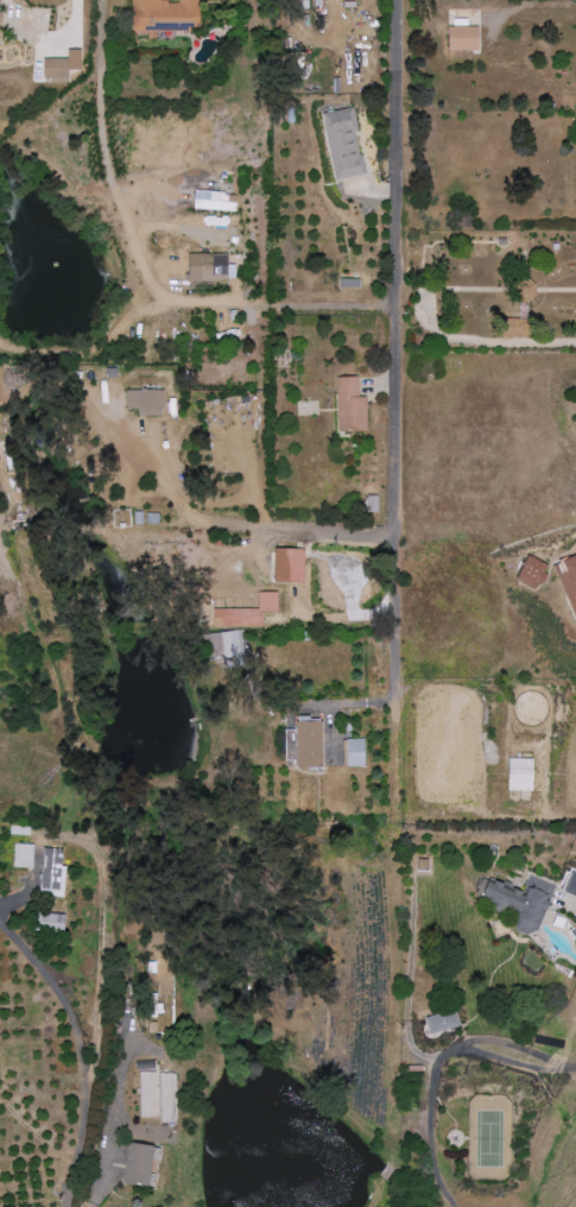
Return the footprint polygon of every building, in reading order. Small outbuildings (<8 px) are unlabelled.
[(178,2),(160,2),(160,0),(132,0),(133,32),(201,30),(200,0),(178,0),(178,2)] [(479,27),(449,27),(448,51),(479,52),(479,27)] [(82,70),(81,50),(68,51),(68,59),(43,60),(43,78),(68,78),(68,71),(82,70)] [(322,114),(335,180),(365,175),(353,108),(322,114)] [(228,277),(229,255),(189,254),(188,281),(212,282),(212,276),(228,277)] [(367,397),(359,397),(359,377),(337,378),(339,433),(368,432),(367,397)] [(163,391),(127,391),(128,411),(138,411),(138,416),(164,416),(163,391)] [(366,496),(366,515),(377,515),(377,497),(366,496)] [(275,584),(303,584),(304,550),(276,550),(275,584)] [(516,580),(537,591),(550,567),(528,556),(516,580)] [(575,619),(575,556),(555,565),(575,619)] [(277,612),(277,593),(258,593),(258,612),(277,612)] [(244,654),(238,629),(200,637),(206,662),(244,654)] [(226,668),(244,666),(243,657),(225,659),(226,668)] [(323,766),(322,720),(310,720),(310,716),(295,717),(297,767),(323,766)] [(347,767),(364,766),(363,739),(346,739),(347,767)] [(533,758),(509,758),(508,790),(533,791),(533,758)] [(33,869),(33,844),(13,844),(12,868),(33,869)] [(41,896),(64,897),(65,865),(62,865),(62,849),(42,848),(41,896)] [(575,897),(575,873),(573,871),(564,892),(575,897)] [(65,914),(37,914),(37,932),(64,932),(65,914)] [(429,1033),(459,1028),(456,1010),(426,1015),(429,1033)] [(139,1072),(138,1117),(155,1118),(156,1072),(139,1072)] [(168,1106),(168,1114),(159,1114),(159,1124),(176,1123),(175,1073),(159,1074),(160,1106),(168,1106)] [(124,1182),(155,1186),(157,1174),(151,1174),(153,1160),(159,1161),(161,1147),(129,1143),(124,1182)]
